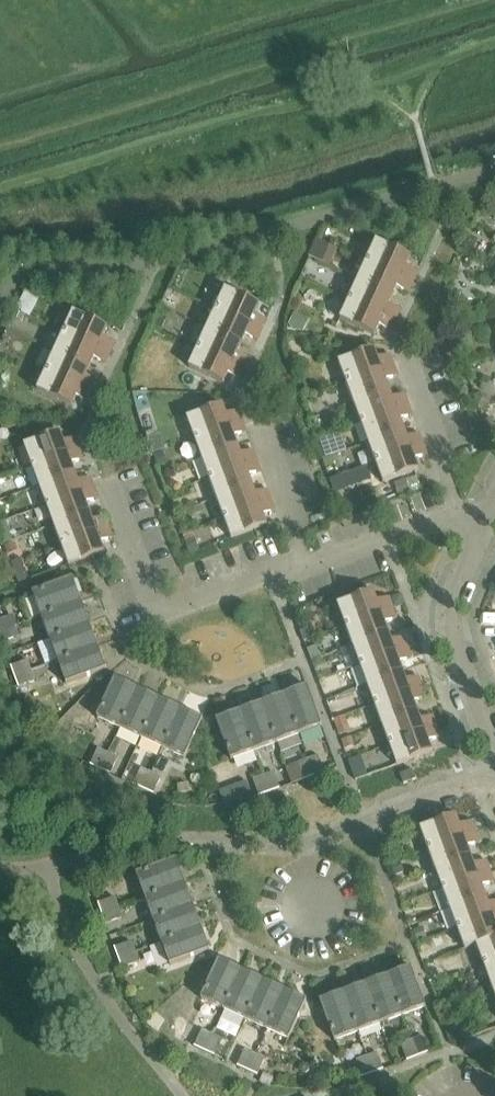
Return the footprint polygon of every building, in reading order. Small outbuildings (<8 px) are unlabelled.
[(317,240),(313,257),(335,263),(339,245),(317,240)] [(376,243),(367,262),(414,283),(419,273),(407,267),(411,258),(376,243)] [(367,262),(359,281),(393,297),(397,288),(409,294),(414,283),(367,262)] [(359,281),(350,300),(396,322),(401,311),(389,305),(393,297),(359,281)] [(226,290),(217,310),(263,331),(268,320),(256,314),(260,306),(226,290)] [(396,322),(350,300),(341,321),(375,336),(379,326),(392,332),(396,322)] [(217,310),(208,329),(242,345),(247,335),(258,340),(263,331),(217,310)] [(73,313),(64,332),(111,353),(116,343),(103,337),(107,328),(73,313)] [(208,329),(199,347),(245,369),(250,358),(239,352),(242,345),(208,329)] [(106,364),(111,353),(64,332),(56,351),(90,367),(94,358),(106,364)] [(240,379),(245,369),(199,347),(190,367),(224,383),(228,373),(240,379)] [(339,363),(347,384),(395,367),(391,356),(379,360),(375,350),(339,363)] [(90,367),(56,351),(47,371),(94,392),(98,381),(86,376),(90,367)] [(347,384),(354,404),(390,390),(386,382),(399,377),(395,367),(347,384)] [(89,402),(94,392),(47,371),(38,392),(72,407),(77,397),(89,402)] [(354,404),(361,424),(409,406),(405,395),(393,400),(390,390),(354,404)] [(409,406),(361,424),(368,443),(404,430),(401,421),(413,417),(409,406)] [(243,423),(239,412),(227,417),(223,407),(188,420),(195,441),(243,423)] [(195,441),(203,461),(238,447),(235,438),(247,433),(243,423),(195,441)] [(368,443),(376,463),(423,445),(419,434),(408,439),(404,430),(368,443)] [(25,446),(33,468),(80,450),(76,439),(64,443),(60,433),(25,446)] [(427,456),(423,445),(376,463),(383,484),(419,471),(415,460),(427,456)] [(203,461),(210,480),(258,463),(254,452),(242,456),(238,447),(203,461)] [(84,460),(80,450),(33,468),(40,487),(75,474),(72,465),(84,460)] [(210,480),(217,500),(253,487),(249,478),(262,473),(258,463),(210,480)] [(75,474),(40,487),(47,506),(95,489),(91,478),(79,483),(75,474)] [(217,500),(225,520),(273,502),(269,491),(256,496),(253,487),(217,500)] [(99,500),(95,489),(47,506),(54,527),(90,514),(87,504),(99,500)] [(276,512),(273,502),(225,520),(232,540),(268,527),(264,517),(276,512)] [(93,522),(90,514),(54,527),(62,546),(109,529),(105,518),(93,522)] [(62,546),(69,566),(105,553),(101,543),(113,539),(109,529),(62,546)] [(73,580),(33,594),(42,616),(82,602),(73,580)] [(338,606),(346,627),(394,610),(389,598),(377,603),(373,593),(338,606)] [(50,639),(90,625),(82,602),(42,616),(50,639)] [(397,620),(394,610),(346,627),(353,647),(388,633),(385,624),(397,620)] [(0,621),(0,633),(15,627),(12,616),(0,621)] [(58,661),(98,646),(90,625),(50,639),(58,661)] [(0,633),(0,638),(2,644),(19,637),(15,627),(0,633)] [(353,647),(360,667),(408,649),(404,638),(392,642),(388,633),(353,647)] [(98,646),(58,661),(67,685),(107,670),(98,646)] [(368,686),(403,673),(400,664),(412,660),(408,649),(360,667),(368,686)] [(28,661),(11,667),(15,678),(32,671),(28,661)] [(32,671),(15,678),(19,688),(36,682),(32,671)] [(368,686),(375,706),(422,688),(418,677),(406,682),(403,673),(368,686)] [(120,728),(138,690),(115,680),(98,718),(120,728)] [(308,688),(285,696),(300,736),(323,728),(308,688)] [(422,688),(375,706),(382,726),(418,713),(414,703),(426,699),(422,688)] [(138,690),(120,728),(142,738),(160,700),(138,690)] [(263,705),(278,745),(300,736),(285,696),(263,705)] [(160,700),(142,738),(163,748),(181,710),(160,700)] [(241,713),(255,753),(278,745),(263,705),(241,713)] [(181,710),(163,748),(186,759),(204,720),(181,710)] [(255,753),(241,713),(216,722),(231,762),(255,753)] [(382,726),(389,745),(437,728),(433,717),(421,722),(418,713),(382,726)] [(441,738),(437,728),(389,745),(397,766),(432,753),(429,743),(441,738)] [(98,749),(90,766),(100,770),(108,754),(98,749)] [(108,754),(100,770),(110,775),(118,758),(108,754)] [(318,757),(308,761),(314,778),(324,774),(318,757)] [(308,761),(298,765),(304,781),(314,778),(308,761)] [(141,769),(133,785),(143,790),(151,774),(141,769)] [(404,785),(414,781),(416,780),(413,771),(400,775),(404,785)] [(274,773),(264,777),(270,794),(281,790),(274,773)] [(151,774),(143,790),(153,795),(161,778),(151,774)] [(264,777),(253,781),(260,798),(270,794),(264,777)] [(223,787),(226,803),(255,796),(251,781),(223,787)] [(421,830),(428,851),(475,834),(471,823),(459,827),(455,817),(421,830)] [(436,870),(470,858),(467,849),(479,844),(475,834),(428,851),(436,870)] [(443,890),(489,873),(485,863),(473,867),(470,858),(436,870),(443,890)] [(145,898),(185,883),(177,860),(136,875),(145,898)] [(450,910),(485,897),(481,888),(493,884),(489,873),(443,890),(450,910)] [(153,920),(194,906),(185,883),(145,898),(153,920)] [(116,897),(99,904),(103,914),(120,908),(116,897)] [(494,916),(494,904),(488,906),(485,897),(450,910),(458,930),(494,916)] [(161,943),(202,928),(194,906),(153,920),(161,943)] [(120,908),(103,914),(106,925),(124,918),(120,908)] [(458,930),(466,951),(477,946),(494,939),(494,916),(458,930)] [(202,928),(161,943),(170,966),(210,951),(202,928)] [(477,946),(484,965),(494,961),(494,939),(477,946)] [(132,942),(115,948),(119,958),(136,952),(132,942)] [(136,952),(119,958),(123,969),(140,963),(136,952)] [(224,1009),(242,971),(220,961),(202,999),(224,1009)] [(484,965),(492,985),(494,984),(494,961),(484,965)] [(412,969),(389,977),(403,1017),(426,1008),(412,969)] [(242,971),(224,1009),(246,1019),(264,981),(242,971)] [(366,985),(381,1025),(403,1017),(389,977),(366,985)] [(264,981),(246,1019),(267,1029),(285,991),(264,981)] [(344,994),(358,1033),(381,1025),(366,985),(344,994)] [(285,991),(267,1029),(290,1040),(308,1002),(285,991)] [(358,1033),(344,994),(320,1002),(335,1042),(358,1033)] [(203,1031),(196,1047),(206,1052),(214,1036),(203,1031)] [(214,1036),(206,1052),(216,1057),(224,1040),(214,1036)] [(422,1038),(411,1042),(418,1058),(428,1055),(422,1038)] [(411,1042),(401,1045),(407,1062),(418,1058),(411,1042)] [(246,1051),(239,1067),(249,1072),(256,1055),(246,1051)] [(378,1054),(368,1057),(374,1074),(384,1071),(378,1054)] [(256,1055),(249,1072),(259,1076),(266,1060),(256,1055)] [(368,1057),(358,1061),(364,1078),(374,1074),(368,1057)]
